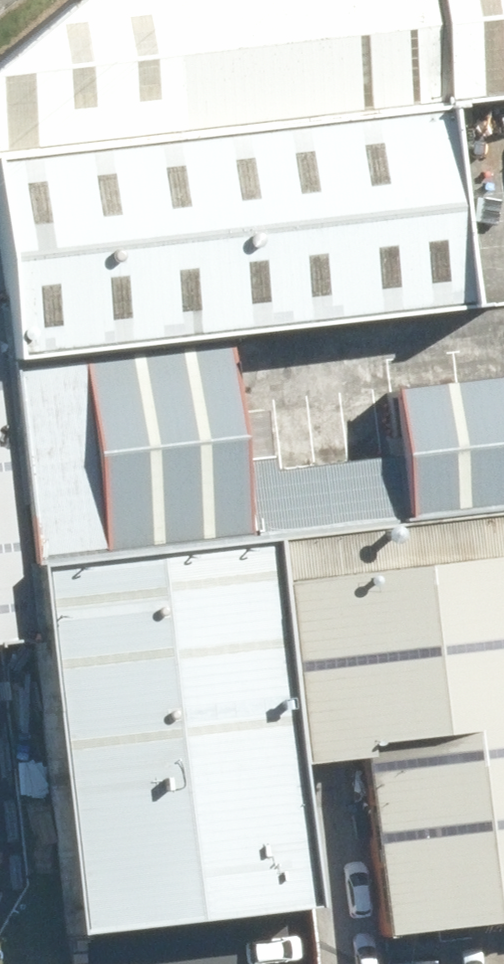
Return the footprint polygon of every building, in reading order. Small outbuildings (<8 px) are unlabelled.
[(447,101),(435,0),(59,0),(0,47),(0,150),(447,101)] [(447,101),(503,95),(503,0),(435,0),(447,101)] [(470,300),(447,101),(0,150),(0,326),(3,353),(221,329),(470,300)] [(37,634),(28,561),(3,353),(0,326),(0,639),(37,634)] [(28,561),(244,535),(221,329),(3,353),(28,561)] [(385,385),(400,516),(503,504),(503,372),(385,385)] [(380,932),(503,917),(503,504),(400,516),(264,533),(291,761),(358,753),(380,932)] [(37,634),(73,930),(308,902),(291,761),(264,533),(244,535),(28,561),(37,634)]
